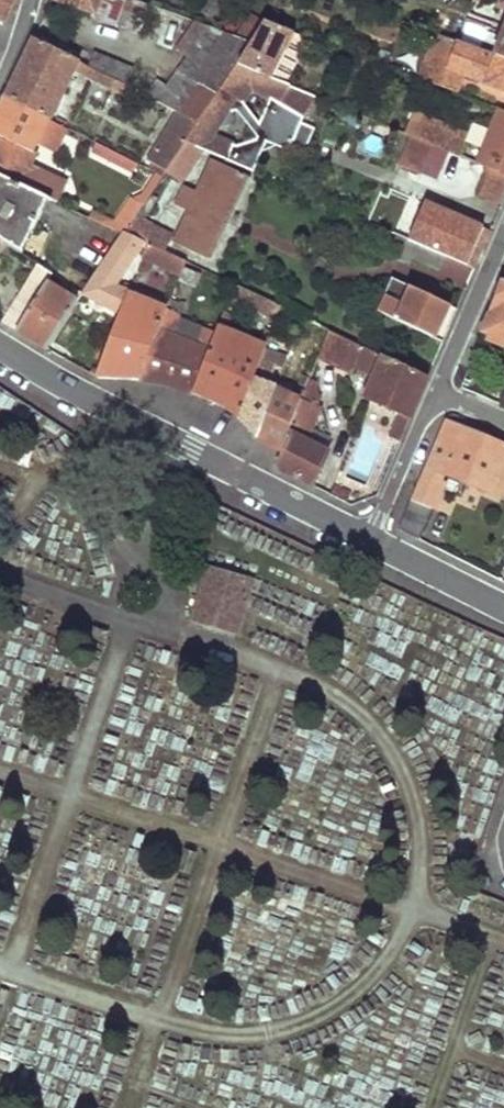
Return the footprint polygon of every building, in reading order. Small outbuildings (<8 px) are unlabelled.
[(14,0),(0,0),(0,20),(3,23),(14,0)] [(96,12),(100,0),(60,0),(96,12)] [(96,12),(92,20),(115,28),(126,0),(100,0),(96,12)] [(252,42),(194,22),(175,48),(186,57),(157,99),(179,110),(185,113),(205,82),(220,91),(237,66),(252,42)] [(237,66),(271,80),(292,36),(264,25),(252,42),(237,66)] [(458,43),(437,35),(432,49),(453,57),(458,43)] [(271,80),(284,86),(306,41),(292,36),(271,80)] [(44,117),(50,121),(79,62),(33,39),(5,98),(44,117)] [(458,43),(453,57),(432,49),(419,83),(434,88),(454,95),(456,96),(463,77),(503,91),(503,60),(498,57),(458,43)] [(135,69),(94,52),(88,66),(127,85),(135,69)] [(200,120),(186,142),(203,150),(249,171),(257,154),(214,134),(221,125),(227,125),(230,124),(232,119),(232,116),(231,115),(229,111),(235,101),(241,105),(248,95),(255,94),(277,107),(289,87),(284,86),(271,80),(237,66),(220,91),(200,120)] [(200,120),(220,91),(205,82),(185,113),(200,120)] [(321,101),(289,87),(277,107),(301,120),(311,104),(316,107),(321,101)] [(329,104),(336,107),(341,98),(333,95),(329,104)] [(0,109),(0,126),(34,142),(44,117),(5,98),(0,109)] [(185,113),(179,110),(151,159),(169,167),(186,142),(200,120),(185,113)] [(497,111),(492,125),(503,129),(503,114),(497,111)] [(492,125),(488,133),(473,127),(469,137),(412,113),(404,135),(410,138),(431,147),(457,158),(464,139),(483,146),(475,165),(493,172),(503,177),(503,129),(492,125)] [(36,194),(41,186),(21,176),(26,168),(30,171),(37,154),(2,138),(0,143),(0,178),(36,194)] [(419,175),(431,147),(410,138),(398,166),(419,175)] [(169,167),(167,170),(183,180),(203,150),(186,142),(169,167)] [(92,143),(86,156),(130,176),(135,163),(92,143)] [(185,224),(222,241),(252,178),(213,161),(199,194),(190,213),(185,224)] [(503,203),(503,177),(493,172),(482,197),(503,206),(503,203)] [(163,176),(158,173),(144,194),(148,198),(163,176)] [(0,178),(0,193),(43,215),(47,200),(36,194),(0,178)] [(183,186),(174,206),(190,213),(199,194),(183,186)] [(24,254),(43,215),(0,193),(0,240),(1,241),(24,254)] [(143,206),(130,200),(110,230),(123,236),(125,233),(135,218),(143,206)] [(125,233),(146,243),(151,245),(164,252),(173,234),(135,218),(125,233)] [(222,241),(185,224),(175,243),(213,261),(222,241)] [(425,228),(415,245),(444,258),(463,266),(470,251),(425,228)] [(131,295),(132,293),(121,287),(146,243),(125,233),(123,236),(87,290),(85,293),(123,316),(131,295)] [(444,258),(415,245),(398,237),(390,254),(411,264),(413,260),(438,272),(444,258)] [(151,245),(145,258),(183,277),(189,264),(164,252),(151,245)] [(55,272),(47,267),(39,283),(45,288),(55,272)] [(85,293),(87,290),(76,284),(66,300),(59,294),(68,279),(55,272),(45,288),(35,303),(18,331),(48,348),(85,293)] [(451,326),(458,309),(393,282),(378,313),(444,343),(451,326)] [(483,335),(503,345),(503,284),(483,335)] [(237,286),(232,298),(276,320),(280,308),(237,286)] [(18,331),(35,303),(22,294),(5,322),(18,331)] [(169,308),(171,304),(156,297),(153,304),(131,295),(123,316),(98,378),(137,380),(169,308)] [(193,395),(218,334),(206,329),(198,347),(173,336),(183,319),(184,316),(169,308),(137,380),(151,382),(159,384),(166,385),(174,388),(184,391),(193,395)] [(261,359),(266,346),(229,331),(235,317),(226,314),(218,334),(193,395),(203,398),(211,402),(219,406),(226,410),(238,418),(261,359)] [(206,329),(183,319),(173,336),(198,347),(206,329)] [(412,417),(429,379),(328,330),(319,356),(373,382),(367,397),(400,412),(412,417)] [(273,395),(276,389),(269,384),(276,365),(261,359),(238,418),(246,425),(251,430),(257,437),(273,395)] [(299,408),(283,454),(278,465),(285,473),(314,488),(330,451),(307,443),(323,398),(320,396),(319,383),(310,380),(299,408)] [(257,437),(257,441),(283,454),(299,408),(273,395),(257,437)] [(401,443),(412,417),(400,412),(389,438),(401,443)] [(417,540),(430,511),(421,507),(433,480),(445,477),(490,496),(492,491),(503,462),(503,450),(445,424),(400,531),(417,540)] [(492,491),(503,496),(503,462),(492,491)] [(138,496),(151,499),(158,477),(150,475),(148,485),(142,483),(138,496)] [(445,477),(433,480),(421,507),(430,511),(445,477)] [(204,594),(210,596),(217,573),(211,570),(204,594)] [(195,620),(237,634),(252,584),(217,573),(210,596),(204,594),(195,620)]
